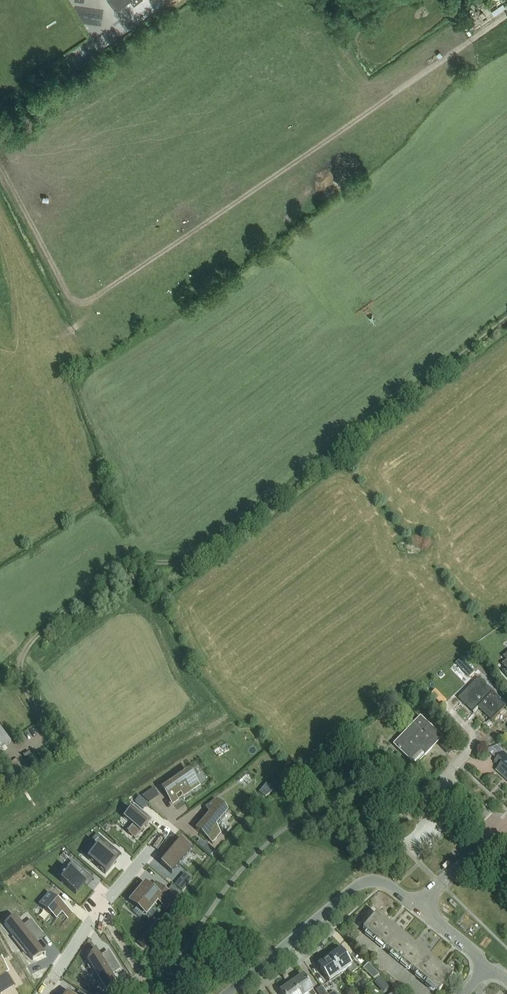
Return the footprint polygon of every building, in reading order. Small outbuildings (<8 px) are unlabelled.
[(116,11),(130,0),(134,5),(141,0),(108,0),(116,11)] [(479,677),(459,698),(474,713),(479,708),(492,720),(506,705),(493,692),(491,694),(483,686),(485,684),(479,678),(479,677)] [(420,717),(393,744),(410,760),(419,750),(424,755),(441,737),(420,717)] [(11,743),(0,728),(0,751),(11,743)] [(495,761),(500,767),(497,770),(506,780),(506,755),(504,752),(495,761)] [(15,762),(4,769),(16,787),(17,786),(29,778),(17,760),(15,762)] [(170,801),(188,788),(190,792),(199,786),(189,772),(163,790),(170,801)] [(154,789),(142,797),(149,802),(149,803),(159,796),(154,789)] [(211,812),(196,830),(213,845),(221,835),(215,829),(228,813),(218,804),(219,803),(216,800),(206,808),(211,812)] [(135,805),(124,818),(133,826),(128,831),(127,833),(135,839),(144,829),(142,828),(144,826),(146,827),(152,820),(135,805)] [(87,859),(105,875),(117,861),(108,854),(113,848),(104,840),(87,859)] [(184,842),(163,866),(174,876),(180,870),(195,851),(184,842)] [(208,845),(204,849),(211,856),(215,851),(208,845)] [(67,851),(62,857),(68,861),(72,856),(67,851)] [(68,874),(61,882),(76,895),(86,884),(81,879),(78,877),(83,872),(72,862),(65,871),(68,874)] [(185,874),(175,885),(182,891),(191,880),(185,874)] [(146,886),(131,903),(146,915),(157,901),(165,907),(172,899),(161,889),(156,895),(146,886)] [(49,894),(39,906),(57,920),(62,914),(68,919),(73,914),(49,894)] [(363,930),(379,943),(390,952),(404,936),(377,914),(363,930)] [(5,924),(5,925),(33,961),(34,960),(33,959),(44,953),(45,955),(45,954),(33,939),(41,933),(31,920),(23,926),(15,916),(15,917),(18,922),(9,929),(5,924)] [(144,949),(152,939),(146,934),(138,944),(144,949)] [(390,952),(415,973),(429,957),(404,936),(390,952)] [(1,993),(3,993),(14,987),(8,977),(11,976),(4,964),(10,960),(0,944),(0,992),(1,993)] [(111,956),(103,961),(96,949),(87,962),(106,992),(116,982),(112,975),(120,970),(111,956)] [(341,950),(329,958),(340,974),(347,970),(350,974),(358,969),(350,959),(348,960),(341,950)] [(452,976),(429,957),(415,973),(438,993),(452,976)] [(329,982),(340,974),(329,958),(318,965),(329,982)] [(380,977),(369,965),(365,969),(376,981),(380,977)] [(292,984),(299,993),(308,993),(314,993),(312,991),(313,990),(303,976),(292,984)] [(282,993),(299,993),(292,984),(280,992),(282,993)]
